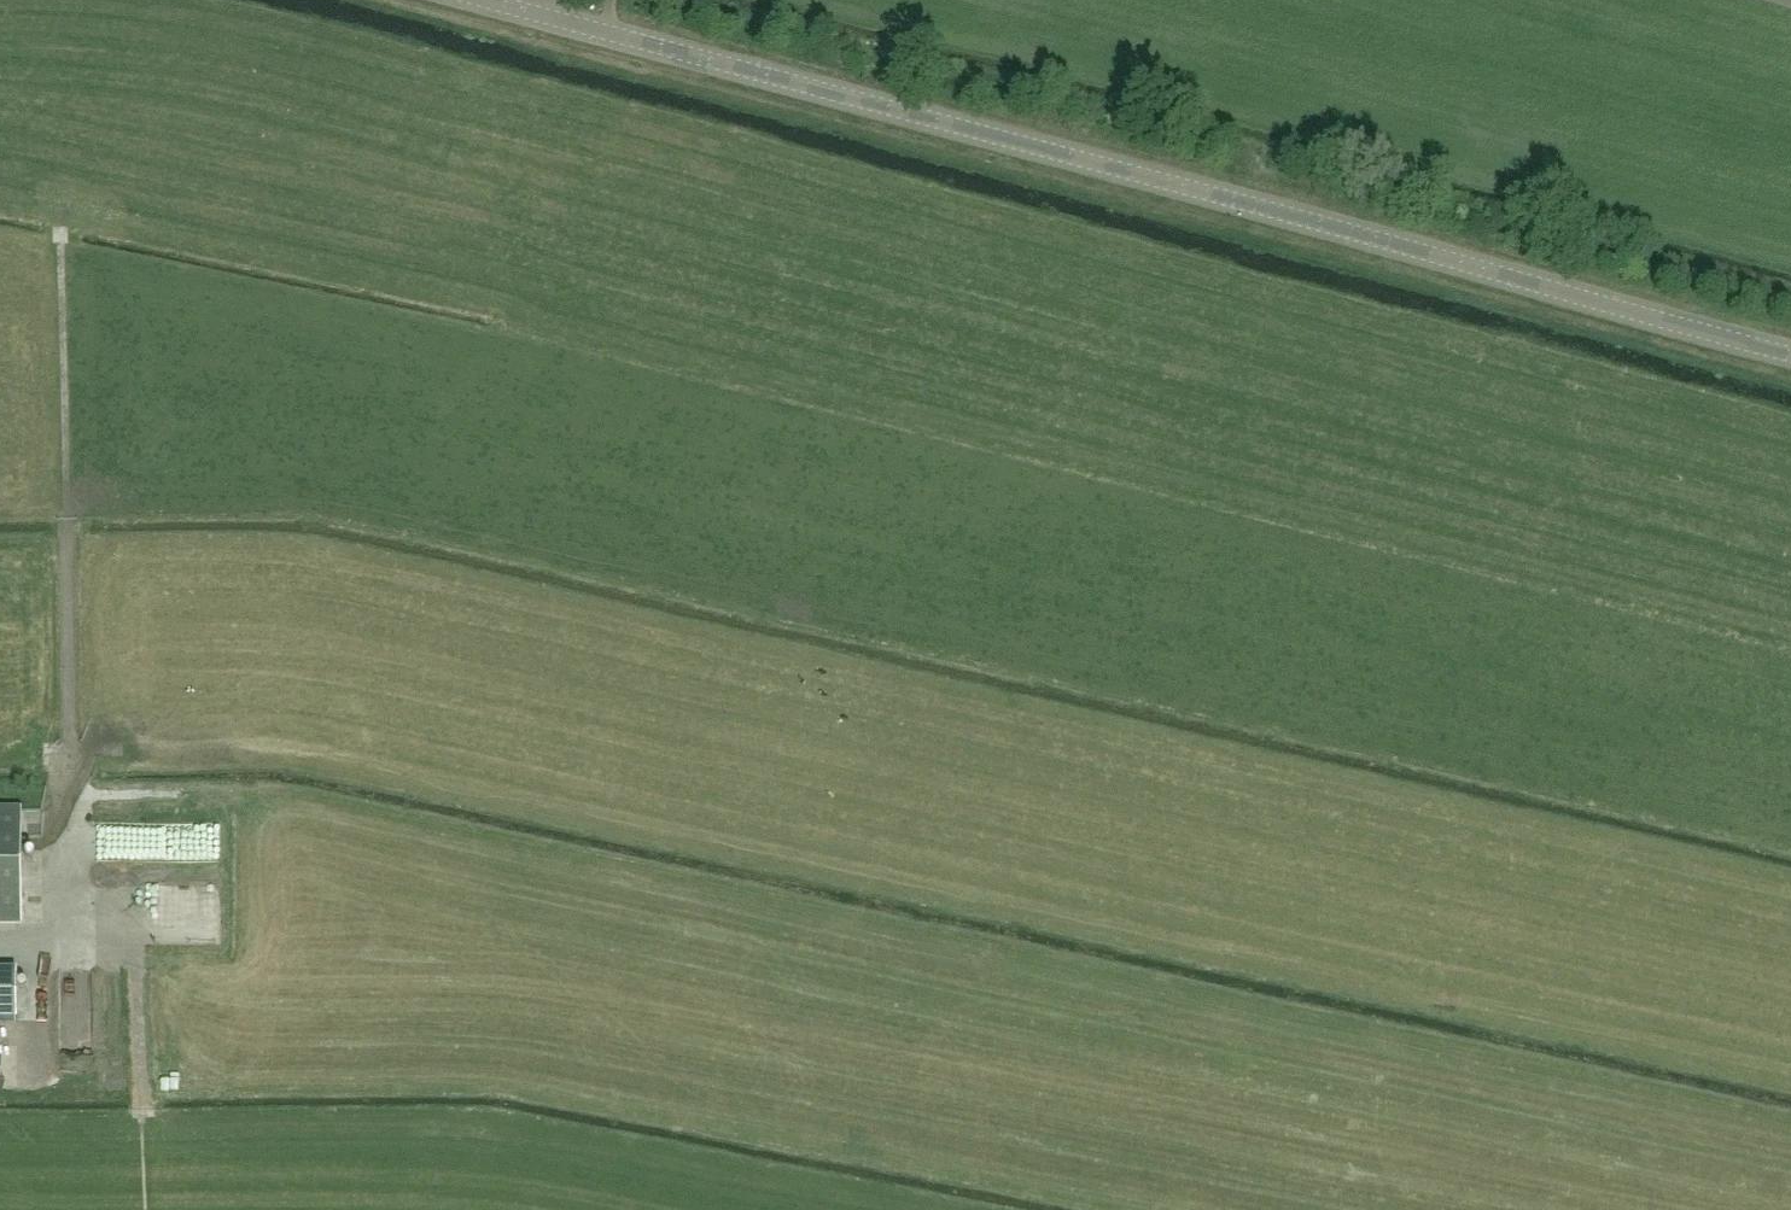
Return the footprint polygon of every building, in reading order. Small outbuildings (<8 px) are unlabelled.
[(0,810),(0,923),(22,923),(22,810),(0,810)] [(99,863),(174,864),(174,840),(99,839),(99,863)] [(189,901),(187,928),(214,930),(217,904),(189,901)] [(18,1019),(18,970),(0,970),(0,1019),(18,1019)] [(60,1042),(61,1073),(92,1073),(91,1034),(80,1034),(80,1041),(60,1042)]
